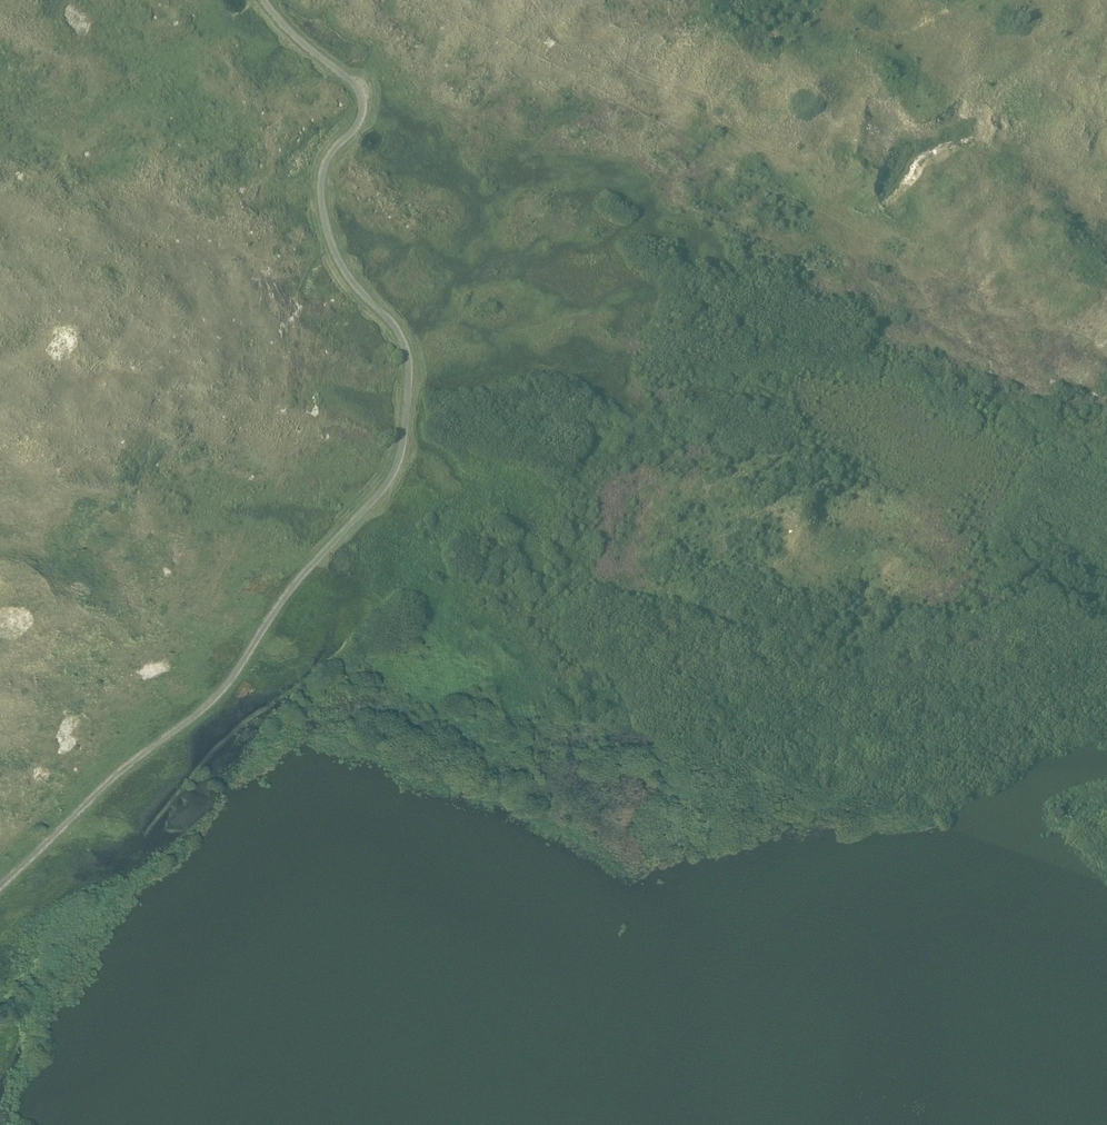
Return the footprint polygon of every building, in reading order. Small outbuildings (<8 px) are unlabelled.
[(1063,813),(1058,806),(1052,810),(1058,817),(1063,813)]
